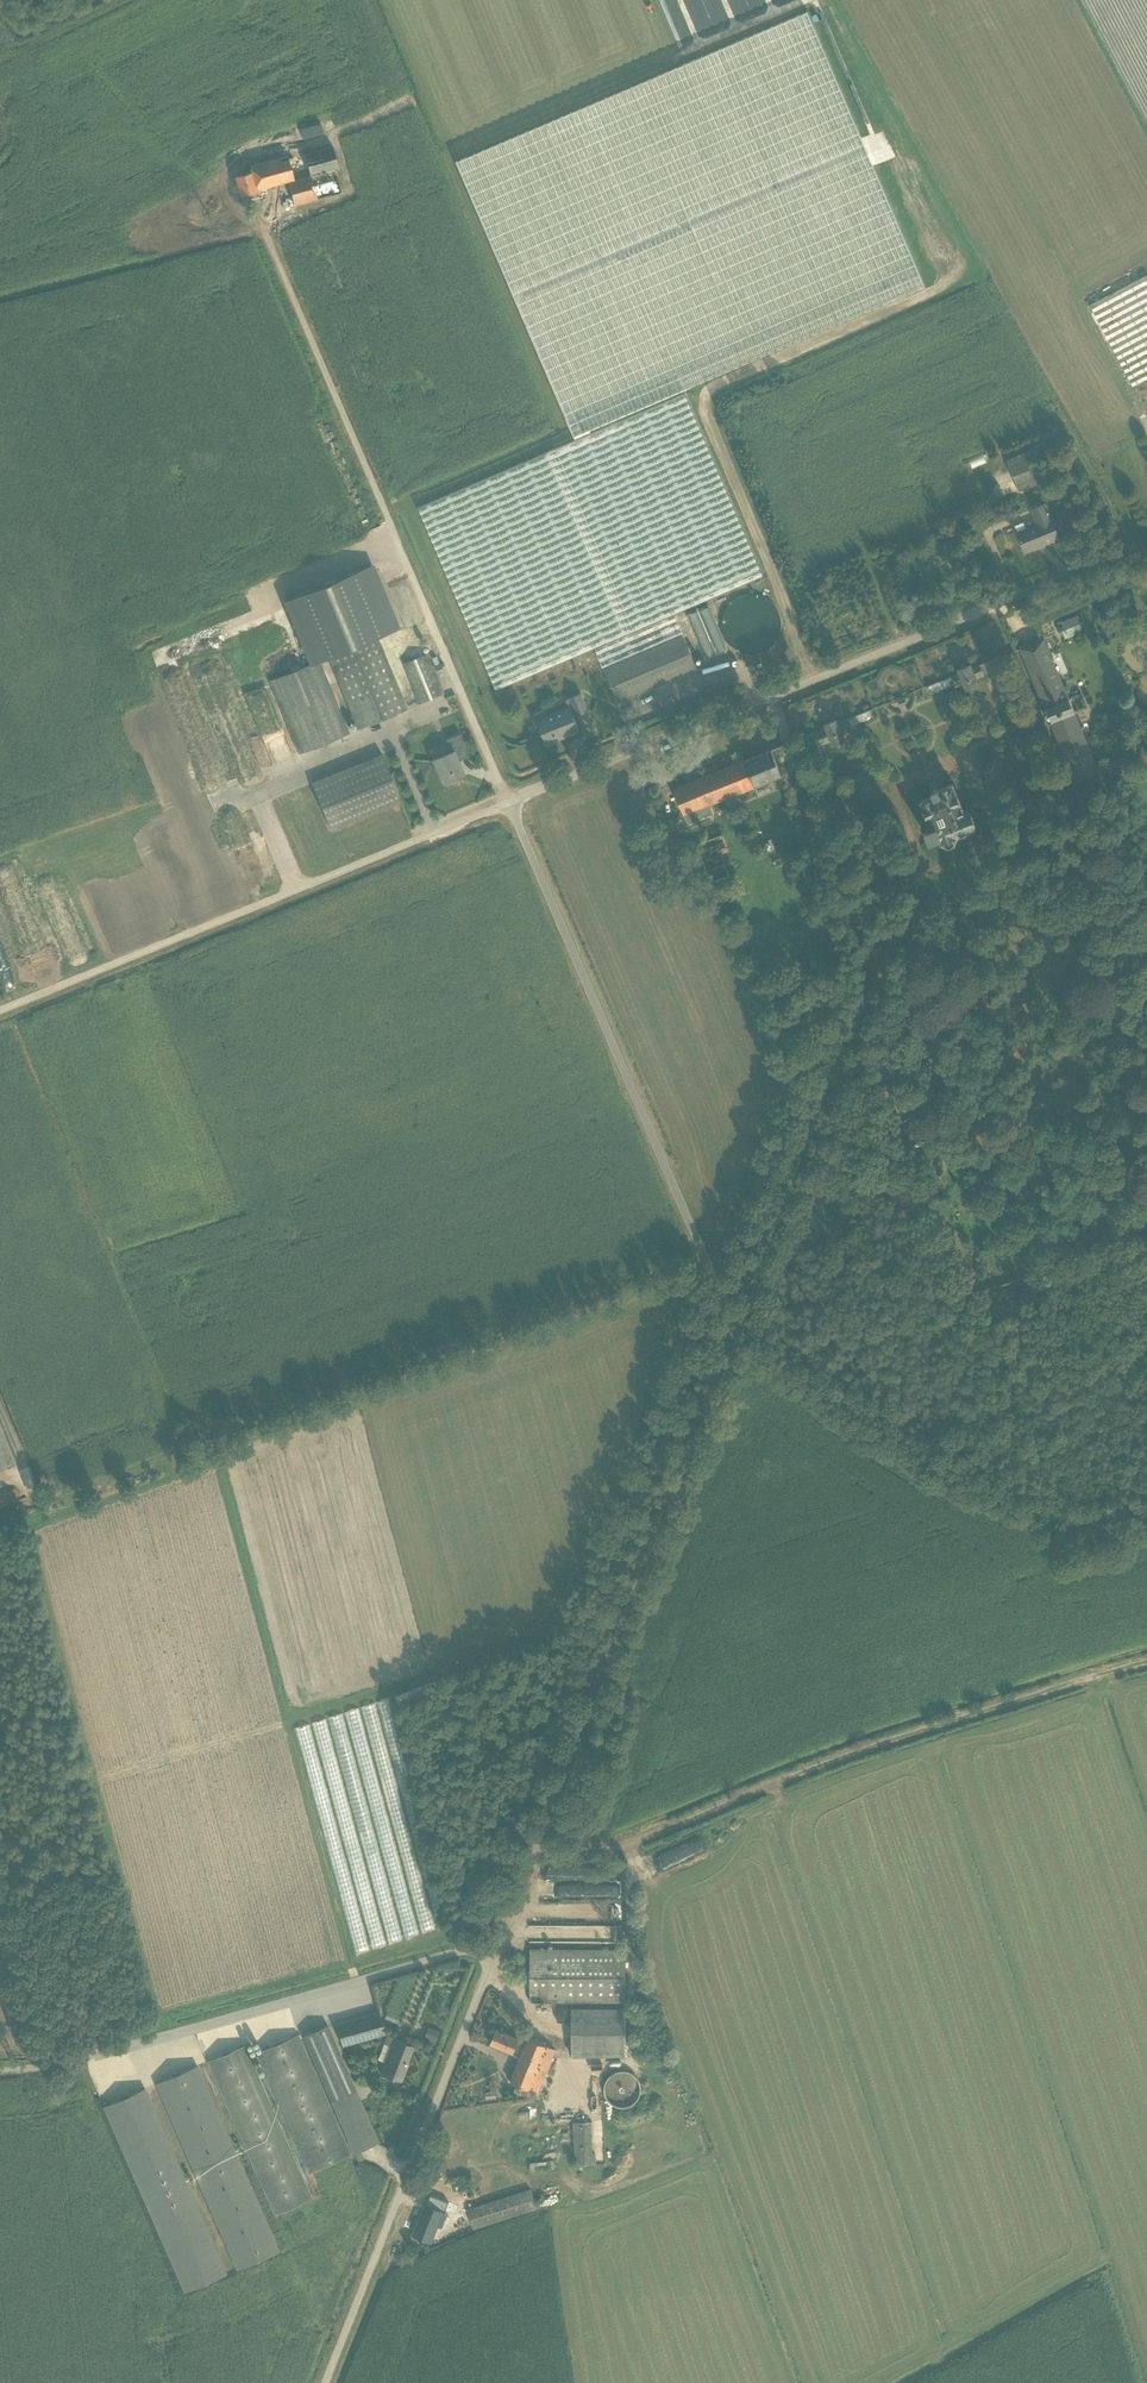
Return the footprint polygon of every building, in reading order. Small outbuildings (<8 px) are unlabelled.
[(1127,125),(1131,132),(1138,129),(1135,121),(1127,125)] [(329,143),(235,169),(244,196),(282,185),(294,206),(344,192),(329,143)] [(1075,153),(1077,160),(1089,156),(1087,149),(1075,153)] [(1095,304),(1136,382),(1146,377),(1146,276),(1095,304)] [(419,506),(496,688),(596,650),(607,670),(685,637),(678,616),(764,578),(684,393),(558,443),(419,506)] [(1037,451),(1011,460),(1022,491),(1048,482),(1037,451)] [(987,456),(972,464),(976,471),(991,464),(987,456)] [(1030,526),(1008,533),(1015,555),(1057,540),(1044,503),(1025,509),(1030,526)] [(755,651),(759,658),(766,653),(768,653),(782,645),(776,624),(780,630),(777,618),(782,615),(779,603),(768,605),(763,596),(754,602),(752,595),(742,598),(727,607),(730,617),(732,620),(735,633),(725,639),(737,636),(740,641),(736,644),(742,654),(757,650),(755,651)] [(1084,624),(1064,631),(1067,641),(1088,635),(1084,624)] [(1040,635),(1012,648),(1069,770),(1097,757),(1040,635)] [(376,637),(325,658),(356,728),(407,708),(376,637)] [(685,637),(607,670),(619,708),(702,671),(685,637)] [(429,656),(402,666),(419,704),(447,695),(429,656)] [(1005,657),(986,664),(989,673),(999,669),(1013,706),(1017,705),(1009,682),(1014,680),(1005,657)] [(968,662),(943,671),(953,697),(978,688),(968,662)] [(316,663),(266,682),(297,756),(348,736),(316,663)] [(585,693),(530,715),(545,752),(600,730),(585,693)] [(857,727),(877,718),(874,710),(853,719),(857,727)] [(843,737),(836,721),(809,732),(815,748),(843,737)] [(451,753),(433,761),(445,787),(473,774),(463,752),(468,750),(461,733),(445,740),(451,753)] [(782,774),(768,745),(670,786),(686,823),(710,813),(706,804),(782,774)] [(381,758),(309,785),(328,832),(399,804),(381,758)] [(925,767),(918,769),(924,792),(931,790),(925,767)] [(919,798),(928,822),(927,823),(928,827),(924,829),(929,841),(939,837),(941,841),(948,845),(955,842),(959,834),(974,828),(977,821),(976,820),(975,820),(972,813),(974,813),(974,812),(965,809),(954,780),(939,786),(939,785),(931,788),(933,793),(919,798)] [(723,832),(694,843),(709,882),(739,870),(723,832)] [(21,1463),(0,1415),(0,1472),(21,1463)] [(671,1851),(649,1860),(654,1873),(676,1864),(671,1851)] [(622,1879),(622,1867),(607,1866),(606,1879),(622,1879)] [(594,1897),(595,1887),(579,1886),(580,1873),(570,1873),(569,1895),(594,1897)] [(548,1928),(537,1927),(537,1939),(547,1940),(548,1928)] [(619,1945),(620,1931),(578,1930),(578,1944),(619,1945)] [(631,1950),(535,1950),(535,1997),(551,1997),(551,2004),(574,2004),(574,2007),(631,2007),(631,1950)] [(575,2024),(576,2008),(562,2008),(561,2023),(575,2024)] [(577,2009),(577,2057),(631,2057),(631,2009),(577,2009)] [(379,2010),(335,2022),(341,2045),(385,2033),(379,2010)] [(387,2010),(384,2017),(397,2022),(400,2016),(387,2010)] [(353,2153),(379,2142),(327,2024),(302,2035),(353,2153)] [(440,2043),(444,2031),(432,2027),(427,2039),(440,2043)] [(256,2051),(308,2171),(349,2153),(297,2034),(256,2051)] [(415,2045),(386,2034),(377,2059),(383,2061),(379,2073),(401,2081),(415,2045)] [(555,2048),(526,2037),(508,2082),(538,2093),(555,2048)] [(205,2061),(272,2216),(311,2199),(244,2044),(205,2061)] [(153,2083),(235,2271),(278,2252),(196,2065),(153,2083)] [(225,2275),(144,2088),(100,2107),(182,2293),(225,2275)] [(598,2088),(577,2089),(578,2165),(600,2165),(598,2088)] [(477,2230),(542,2212),(536,2191),(471,2210),(477,2230)] [(445,2216),(415,2208),(406,2241),(431,2251),(445,2216)] [(474,2225),(459,2232),(463,2241),(478,2235),(474,2225)]
